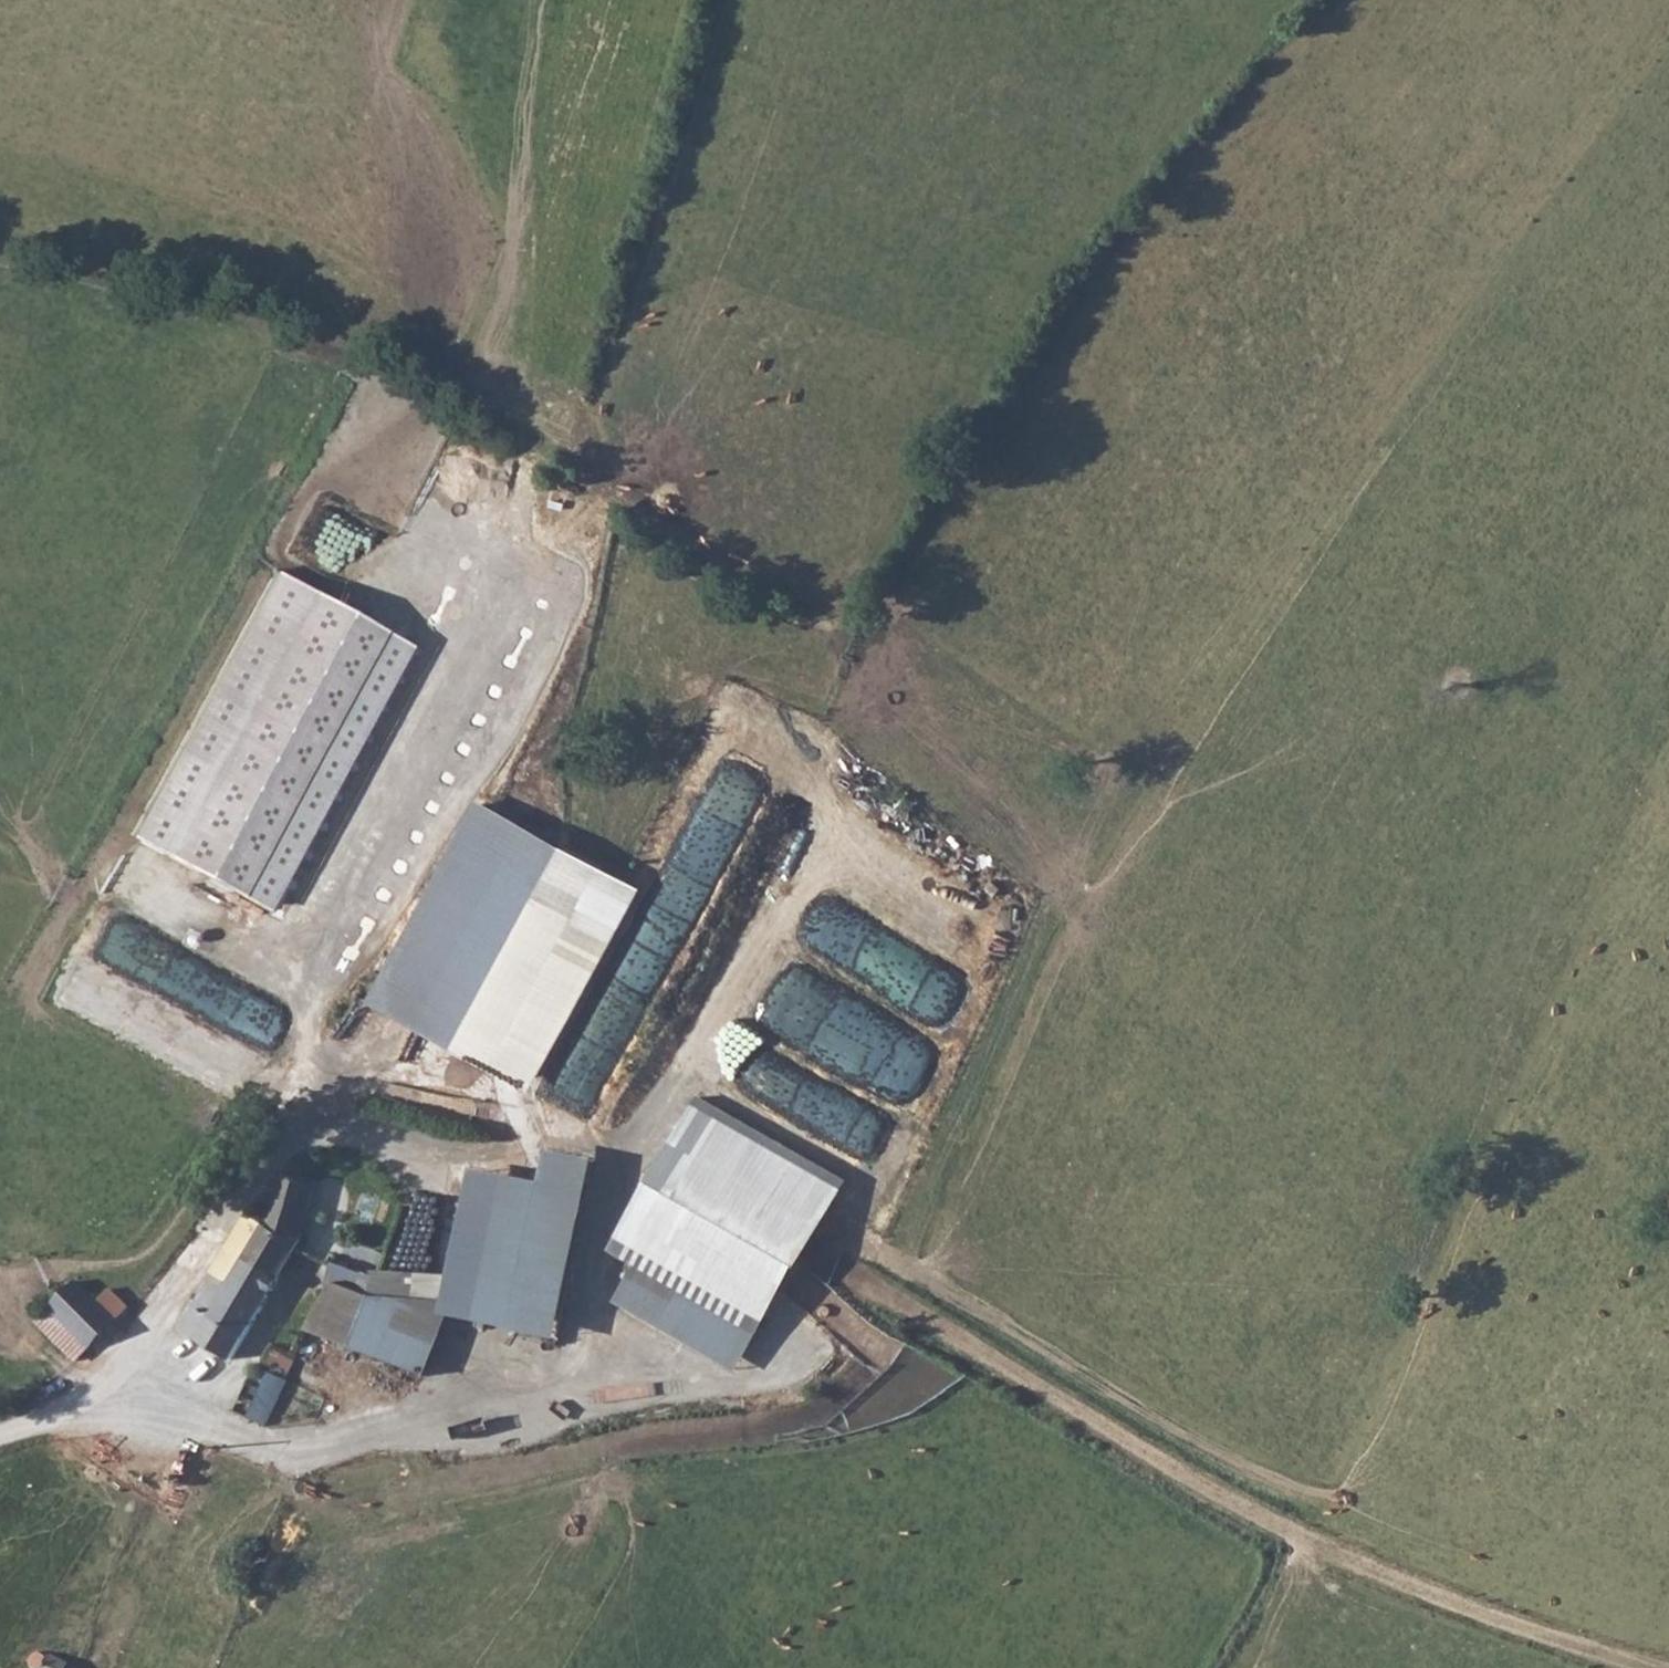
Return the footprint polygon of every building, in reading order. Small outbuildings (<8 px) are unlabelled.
[(406,645),(275,574),(131,841),(262,912),(406,645)] [(455,642),(418,742),(451,754),(488,654),(455,642)] [(643,885),(479,797),(369,999),(533,1088),(643,885)] [(843,1190),(699,1106),(613,1252),(637,1266),(616,1303),(735,1373),(757,1336),(843,1190)] [(559,1345),(593,1169),(548,1160),(543,1191),(473,1177),(445,1323),(515,1337),(559,1345)] [(179,1329),(231,1359),(274,1276),(280,1276),(314,1190),(283,1170),(268,1209),(261,1221),(231,1280),(213,1272),(179,1329)] [(377,1201),(359,1193),(331,1264),(340,1271),(335,1281),(328,1280),(325,1291),(340,1296),(316,1334),(426,1377),(447,1330),(372,1292),(372,1291),(379,1268),(396,1209),(377,1201)] [(45,1310),(93,1354),(124,1322),(96,1299),(75,1278),(45,1310)] [(274,1371),(250,1418),(267,1425),(290,1379),(288,1379),(276,1372),(274,1371)] [(31,1643),(28,1652),(33,1661),(45,1661),(41,1667),(62,1667),(69,1652),(52,1644),(51,1647),(42,1641),(31,1643)]
